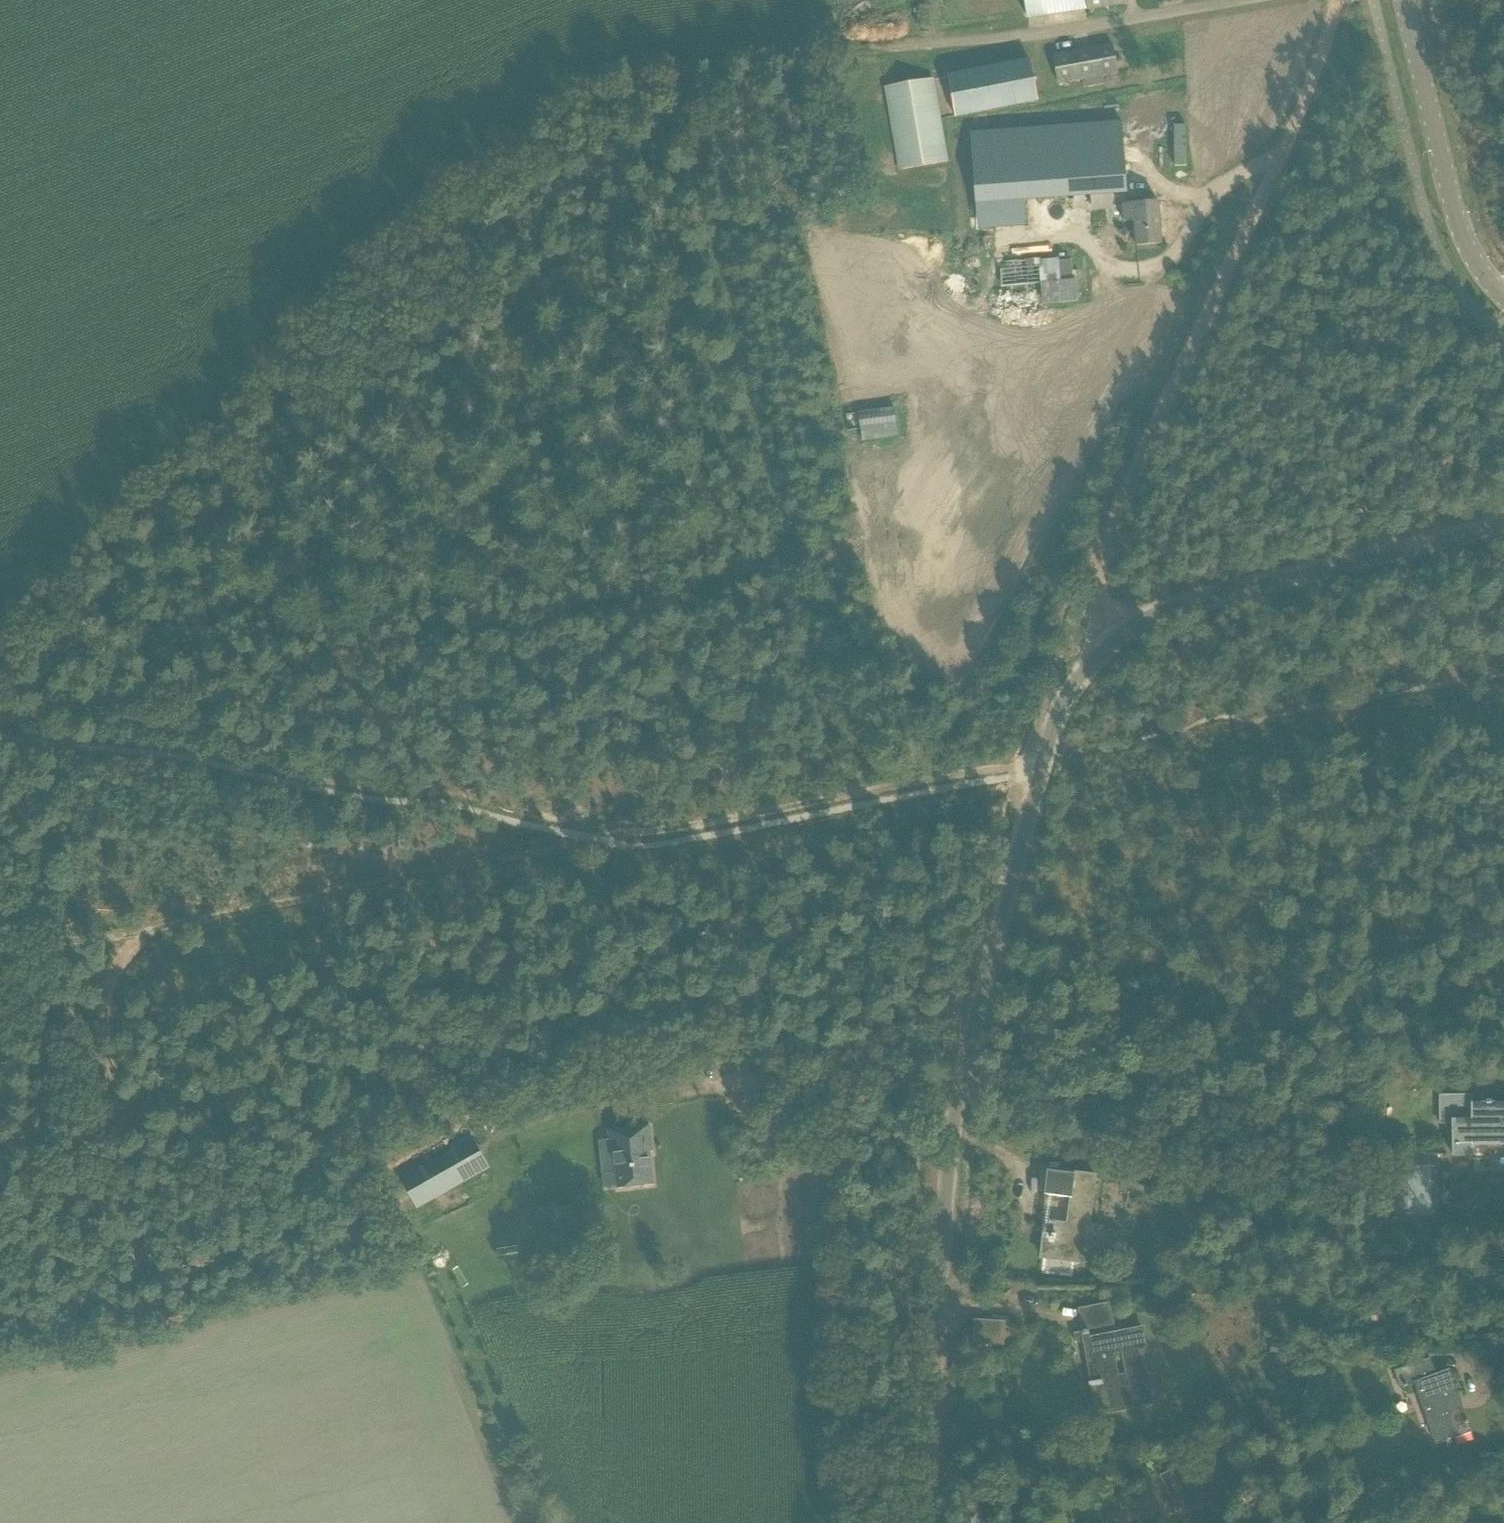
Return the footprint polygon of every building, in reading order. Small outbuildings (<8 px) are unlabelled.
[(1027,18),(1127,3),(1126,0),(1025,0),(1027,18)] [(918,25),(929,26),(931,7),(920,6),(918,25)] [(1053,56),(1058,83),(1118,72),(1113,45),(1053,56)] [(948,76),(955,116),(1036,100),(1030,60),(948,76)] [(886,87),(900,170),(947,162),(933,79),(886,87)] [(1025,224),(1023,200),(1127,192),(1122,122),(970,133),(977,227),(1025,224)] [(1122,203),(1105,204),(1106,223),(1123,222),(1134,221),(1136,246),(1142,245),(1161,244),(1158,202),(1139,204),(1122,205),(1122,203)] [(1041,282),(1043,304),(1078,301),(1077,280),(1041,282)] [(895,408),(859,413),(861,429),(862,441),(898,436),(897,424),(895,408)] [(1439,1096),(1440,1124),(1453,1124),(1453,1154),(1474,1154),(1474,1145),(1488,1145),(1489,1145),(1503,1145),(1503,1103),(1501,1103),(1491,1104),(1491,1101),(1486,1101),(1486,1104),(1472,1104),(1471,1096),(1439,1096)] [(649,1126),(608,1131),(611,1151),(613,1151),(617,1189),(653,1185),(650,1152),(652,1152),(651,1142),(649,1126)] [(400,1179),(417,1209),(488,1168),(489,1168),(472,1138),(400,1179)] [(1071,1198),(1068,1227),(1063,1226),(1063,1224),(1056,1223),(1055,1234),(1051,1234),(1050,1236),(1044,1236),(1041,1257),(1084,1262),(1095,1176),(1067,1172),(1066,1173),(1047,1171),(1045,1195),(1071,1198)] [(1085,1252),(1084,1262),(1093,1263),(1094,1253),(1085,1252)] [(974,1344),(998,1345),(999,1321),(975,1319),(974,1344)] [(1092,1351),(1086,1352),(1089,1368),(1097,1366),(1099,1381),(1088,1383),(1089,1387),(1092,1386),(1097,1411),(1133,1404),(1133,1407),(1152,1404),(1142,1353),(1147,1352),(1142,1328),(1090,1338),(1089,1330),(1082,1331),(1083,1335),(1089,1334),(1092,1351)] [(1271,1345),(1270,1353),(1285,1355),(1285,1347),(1271,1345)] [(1436,1374),(1431,1358),(1395,1370),(1400,1387),(1413,1383),(1435,1445),(1472,1432),(1463,1409),(1461,1409),(1457,1400),(1460,1399),(1450,1370),(1436,1374)] [(1201,1498),(1200,1494),(1207,1492),(1222,1492),(1222,1480),(1204,1480),(1203,1483),(1198,1477),(1188,1481),(1179,1466),(1160,1477),(1167,1489),(1178,1509),(1197,1499),(1201,1498)]
